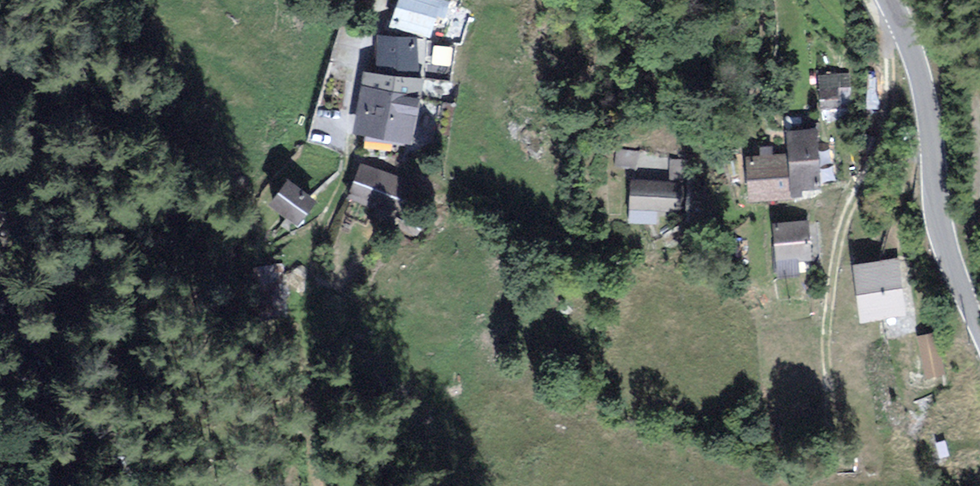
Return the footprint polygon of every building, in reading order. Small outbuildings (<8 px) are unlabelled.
[(437,0),(399,0),(391,25),(426,36),(430,24),(434,25),(442,1),(437,0)] [(413,39),(378,36),(376,64),(411,67),(413,39)] [(422,77),(367,67),(352,134),(406,147),(422,77)] [(814,125),(788,126),(791,193),(817,192),(814,125)] [(780,154),(748,155),(750,197),(781,196),(780,154)] [(395,178),(357,159),(339,196),(376,214),(395,178)] [(316,205),(289,180),(270,201),(297,226),(316,205)] [(681,184),(633,180),(630,211),(678,215),(681,184)] [(805,223),(776,224),(778,276),(808,275),(805,223)] [(897,259),(856,264),(862,319),(903,315),(897,259)] [(924,375),(944,373),(939,329),(919,331),(924,375)]
